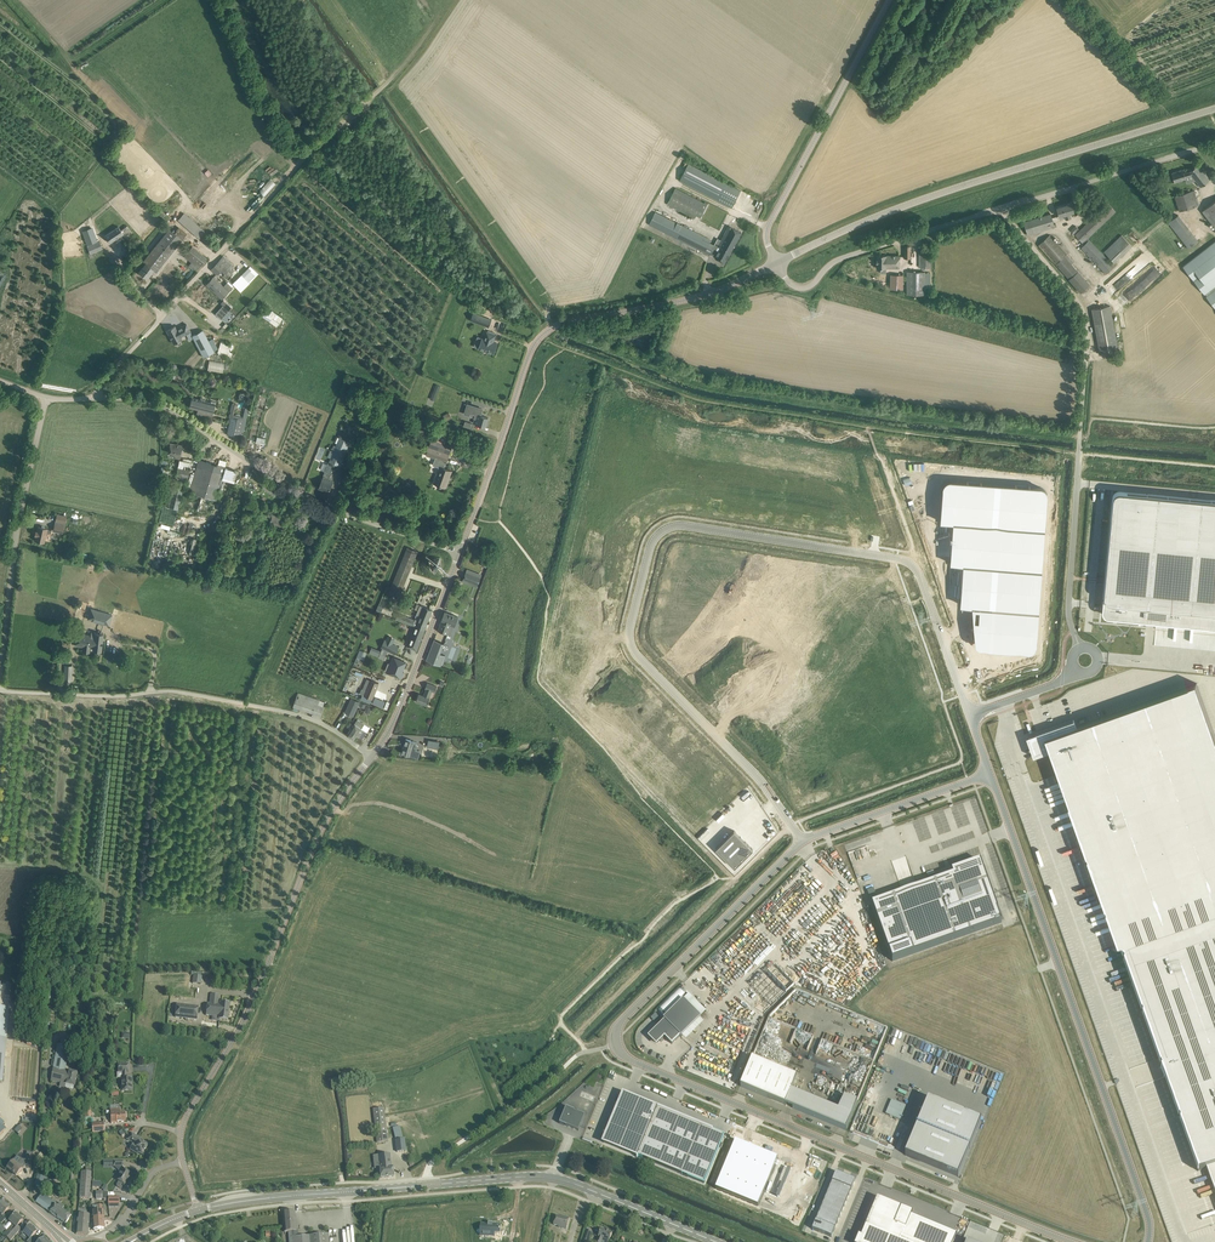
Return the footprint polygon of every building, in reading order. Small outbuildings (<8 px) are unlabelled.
[(689,163),(680,180),(732,207),(741,190),(689,163)] [(1200,187),(1205,183),(1210,179),(1205,173),(1204,174),(1197,165),(1189,172),(1184,173),(1183,169),(1171,173),(1174,182),(1185,179),(1185,177),(1191,175),(1200,187)] [(675,188),(667,204),(695,218),(696,215),(700,218),(708,203),(705,202),(701,200),(701,201),(675,188)] [(1179,211),(1193,207),(1199,205),(1194,189),(1174,196),(1179,211)] [(1204,209),(1214,223),(1214,201),(1204,209)] [(1071,203),(1057,208),(1059,216),(1064,214),(1066,219),(1071,218),(1070,213),(1074,211),(1071,203)] [(1116,211),(1112,207),(1108,203),(1094,216),(1091,213),(1086,218),(1089,221),(1075,235),(1083,243),(1084,244),(1081,247),(1107,274),(1114,266),(1089,240),(1087,238),(1116,211)] [(710,242),(711,240),(655,212),(649,224),(710,255),(715,245),(715,244),(710,242)] [(1051,214),(1024,221),(1028,235),(1055,227),(1051,214)] [(212,249),(216,244),(183,215),(179,219),(212,249)] [(1189,248),(1198,241),(1178,215),(1168,222),(1189,248)] [(131,231),(128,226),(127,225),(121,230),(118,226),(105,235),(110,243),(123,234),(125,236),(131,231)] [(183,239),(187,233),(179,226),(174,232),(170,228),(143,261),(146,263),(139,271),(147,278),(154,269),(156,271),(183,239)] [(721,246),(715,257),(725,263),(741,232),(729,226),(718,245),(721,246)] [(1076,226),(1071,230),(1074,234),(1079,229),(1076,226)] [(82,231),(84,237),(87,245),(96,241),(91,228),(89,228),(82,231)] [(1114,262),(1131,245),(1121,234),(1103,251),(1114,262)] [(1074,261),(1070,258),(1050,235),(1038,245),(1081,293),(1085,288),(1090,284),(1072,263),(1074,261)] [(103,249),(100,243),(100,241),(87,246),(90,254),(103,249)] [(1183,266),(1214,308),(1214,241),(1205,249),(1183,266)] [(207,258),(202,255),(192,246),(184,256),(192,262),(189,265),(196,272),(207,258)] [(921,267),(931,268),(931,246),(922,246),(921,267)] [(235,264),(231,260),(236,254),(230,247),(225,252),(219,258),(220,259),(211,269),(217,274),(221,270),(226,273),(228,271),(245,287),(249,283),(241,275),(233,267),(235,265),(234,264),(235,264)] [(878,255),(878,267),(881,267),(880,273),(886,273),(886,267),(899,267),(900,262),(900,256),(887,256),(887,255),(878,255)] [(245,271),(241,275),(249,283),(253,279),(245,271)] [(926,295),(925,272),(907,272),(907,295),(926,295)] [(903,275),(890,275),(890,289),(903,289),(903,275)] [(213,277),(207,284),(222,298),(232,287),(227,283),(223,287),(218,281),(213,277)] [(1132,301),(1144,288),(1137,282),(1125,295),(1132,301)] [(252,308),(277,326),(283,318),(258,300),(252,308)] [(223,305),(215,313),(224,320),(231,312),(223,305)] [(1099,353),(1118,350),(1110,306),(1091,309),(1099,353)] [(478,314),(475,320),(490,325),(492,319),(478,314)] [(175,326),(167,330),(174,343),(182,339),(180,337),(190,331),(186,324),(176,329),(175,326)] [(203,330),(192,335),(204,357),(214,351),(203,330)] [(479,348),(493,353),(497,343),(493,342),(496,335),(487,332),(485,339),(483,338),(479,348)] [(232,351),(234,344),(220,341),(217,354),(231,358),(232,351)] [(434,389),(430,399),(435,401),(438,392),(440,386),(436,384),(434,389)] [(372,391),(360,386),(358,390),(370,395),(372,391)] [(266,408),(267,395),(258,394),(257,408),(266,408)] [(215,403),(192,397),(190,407),(198,409),(197,414),(211,418),(215,403)] [(466,408),(464,414),(469,415),(469,416),(473,418),(475,418),(473,423),(477,424),(480,425),(486,426),(488,418),(483,416),(481,415),(483,408),(467,403),(466,408)] [(229,424),(227,433),(242,437),(242,434),(243,433),(243,431),(244,429),(244,428),(249,408),(245,407),(243,417),(241,417),(241,416),(241,415),(240,414),(239,413),(238,413),(237,413),(237,414),(236,414),(235,414),(235,415),(233,415),(232,417),(230,417),(229,423),(229,424)] [(333,452),(319,487),(323,489),(323,490),(326,491),(326,490),(329,491),(333,482),(329,480),(330,478),(330,477),(335,464),(340,466),(350,442),(339,438),(336,446),(334,445),(331,451),(333,452)] [(446,462),(452,446),(432,439),(426,455),(435,458),(433,465),(440,467),(437,474),(439,475),(436,483),(446,487),(445,487),(448,479),(449,480),(452,471),(444,468),(446,462)] [(180,458),(182,445),(170,443),(169,452),(175,453),(174,457),(180,458)] [(192,459),(184,457),(183,460),(180,459),(178,467),(190,469),(192,459)] [(216,498),(225,467),(199,460),(190,492),(197,493),(193,509),(207,512),(211,498),(216,499),(216,498)] [(177,475),(189,478),(190,471),(178,468),(177,475)] [(945,487),(940,556),(953,557),(950,598),(962,599),(962,604),(974,606),(975,629),(973,629),(973,637),(976,637),(976,641),(976,642),(977,644),(977,645),(978,645),(979,645),(988,646),(988,648),(1028,651),(1029,651),(1030,651),(1032,651),(1033,650),(1034,649),(1035,648),(1036,646),(1036,645),(1037,642),(1049,495),(1049,494),(1049,492),(1048,491),(1047,490),(1046,489),(1045,488),(1044,487),(1042,486),(1041,486),(955,479),(953,479),(952,479),(950,480),(949,481),(948,482),(947,483),(946,484),(946,485),(945,487)] [(179,488),(172,508),(177,509),(184,489),(179,488)] [(1102,608),(1102,609),(1103,610),(1103,612),(1104,613),(1104,614),(1105,615),(1106,616),(1108,616),(1113,617),(1214,627),(1214,500),(1120,491),(1118,491),(1117,491),(1116,492),(1115,492),(1114,493),(1113,494),(1113,496),(1113,497),(1102,605),(1103,605),(1102,608)] [(414,496),(408,494),(404,504),(419,510),(422,503),(412,500),(414,496)] [(285,517),(274,512),(268,525),(279,530),(285,517)] [(67,516),(57,514),(56,520),(65,523),(67,516)] [(63,533),(64,526),(55,524),(53,530),(63,533)] [(51,533),(52,530),(48,529),(48,528),(38,526),(37,531),(36,531),(35,535),(36,535),(35,540),(39,541),(40,542),(40,541),(44,542),(47,533),(51,533)] [(399,596),(415,557),(418,551),(408,547),(389,592),(399,596)] [(437,570),(441,566),(442,566),(440,560),(435,558),(430,562),(431,568),(437,570)] [(467,569),(463,579),(478,585),(482,575),(467,569)] [(433,609),(427,607),(424,606),(417,604),(415,609),(418,610),(416,615),(429,620),(433,609)] [(111,615),(92,609),(89,619),(108,624),(111,615)] [(445,611),(438,630),(443,632),(448,634),(451,635),(455,626),(458,616),(451,614),(445,611)] [(429,620),(416,615),(416,616),(416,617),(415,620),(398,613),(396,619),(401,621),(407,623),(416,627),(416,626),(422,629),(423,628),(424,629),(425,630),(429,620)] [(417,650),(425,630),(424,629),(423,628),(422,629),(416,626),(416,627),(408,646),(417,650)] [(95,635),(77,633),(76,646),(93,648),(93,650),(101,651),(103,634),(95,633),(95,635)] [(434,639),(426,660),(441,665),(445,655),(440,653),(444,643),(434,639)] [(398,647),(384,640),(381,647),(395,654),(398,647)] [(368,652),(377,656),(380,651),(371,647),(368,652)] [(382,648),(379,657),(384,659),(387,651),(382,648)] [(393,665),(390,673),(394,675),(394,674),(396,675),(396,676),(402,678),(404,673),(403,672),(407,663),(394,658),(392,662),(391,664),(393,665)] [(361,698),(361,699),(370,703),(372,698),(379,683),(371,680),(369,679),(365,690),(363,694),(361,698)] [(437,686),(433,685),(427,682),(425,688),(426,688),(424,695),(419,693),(416,701),(427,705),(430,698),(429,697),(432,690),(435,691),(437,686)] [(1026,737),(1033,756),(1048,751),(1198,1171),(1206,1168),(1214,1193),(1214,734),(1197,683),(1076,726),(1074,720),(1026,737)] [(320,700),(298,692),(293,706),(321,716),(324,706),(323,706),(325,702),(320,700)] [(359,701),(352,698),(347,709),(355,712),(359,701)] [(365,724),(360,721),(357,719),(353,726),(348,734),(354,738),(357,735),(359,736),(360,736),(363,738),(367,731),(362,728),(365,724)] [(426,747),(428,740),(428,736),(422,735),(422,738),(420,746),(426,747)] [(414,741),(412,740),(406,738),(404,746),(402,753),(415,757),(415,758),(418,759),(421,748),(417,747),(418,745),(416,744),(417,742),(414,741)] [(438,749),(440,742),(429,740),(427,747),(438,749)] [(734,830),(716,848),(735,867),(753,849),(734,830)] [(902,894),(871,905),(892,963),(1001,923),(980,866),(966,871),(964,867),(951,872),(952,876),(925,886),(924,883),(923,884),(924,886),(902,894),(901,892),(902,894)] [(872,886),(867,887),(870,900),(875,899),(872,886)] [(202,976),(194,975),(193,983),(201,984),(202,976)] [(219,995),(211,994),(210,1003),(207,1003),(206,1016),(219,1017),(218,1020),(228,1021),(229,1003),(220,1002),(220,1003),(218,1003),(219,995)] [(665,1020),(649,1037),(653,1041),(653,1040),(654,1042),(655,1042),(656,1043),(657,1043),(657,1042),(658,1042),(660,1040),(661,1042),(663,1040),(662,1039),(665,1036),(672,1044),(680,1036),(681,1037),(682,1036),(700,1018),(701,1017),(683,1000),(664,1019),(665,1020)] [(177,1004),(175,1017),(197,1020),(198,1007),(177,1004)] [(807,1053),(813,1034),(785,1026),(781,1040),(795,1044),(794,1049),(807,1053)] [(69,1046),(62,1045),(57,1044),(51,1080),(61,1083),(60,1086),(65,1088),(66,1084),(75,1086),(78,1074),(66,1070),(69,1046)] [(741,1086),(786,1105),(792,1091),(797,1077),(752,1058),(741,1086)] [(122,1091),(126,1091),(132,1091),(132,1078),(127,1078),(127,1073),(129,1073),(128,1064),(118,1064),(119,1073),(122,1073),(122,1078),(122,1091)] [(818,1077),(815,1085),(835,1093),(838,1085),(818,1077)] [(792,1091),(786,1105),(847,1130),(859,1103),(857,1102),(845,1097),(839,1111),(792,1091)] [(724,1136),(623,1094),(603,1142),(704,1184),(724,1136)] [(927,1099),(905,1155),(959,1176),(981,1121),(927,1099)] [(892,1100),(889,1107),(892,1108),(889,1115),(900,1120),(906,1106),(892,1100)] [(574,1110),(566,1107),(560,1124),(567,1127),(567,1126),(579,1131),(585,1116),(573,1111),(574,1110)] [(388,1141),(387,1135),(384,1108),(373,1109),(377,1142),(388,1141)] [(125,1113),(121,1113),(120,1109),(111,1109),(112,1115),(112,1123),(116,1122),(125,1121),(125,1113)] [(104,1123),(92,1124),(92,1128),(93,1133),(105,1132),(104,1123)] [(395,1140),(403,1138),(399,1125),(391,1127),(395,1140)] [(148,1145),(143,1142),(142,1141),(143,1140),(131,1133),(127,1139),(136,1145),(133,1150),(138,1153),(143,1156),(146,1152),(145,1151),(148,1145)] [(754,1137),(734,1185),(803,1213),(823,1165),(754,1137)] [(105,1138),(95,1138),(95,1154),(104,1155),(105,1138)] [(26,1155),(25,1165),(31,1166),(32,1157),(33,1153),(27,1152),(26,1155)] [(379,1168),(380,1178),(394,1176),(393,1167),(391,1167),(390,1154),(378,1155),(380,1168),(379,1168)] [(7,1167),(16,1175),(23,1167),(21,1165),(19,1166),(13,1161),(7,1167)] [(123,1166),(114,1166),(120,1172),(121,1172),(116,1180),(119,1181),(117,1185),(117,1186),(121,1188),(122,1188),(124,1185),(129,1178),(130,1178),(133,1173),(128,1170),(122,1167),(123,1166)] [(82,1171),(80,1198),(89,1199),(91,1172),(86,1171),(82,1171)] [(836,1172),(812,1229),(832,1237),(855,1180),(836,1172)] [(37,1175),(34,1185),(41,1187),(44,1177),(37,1175)] [(53,1179),(51,1186),(59,1188),(61,1181),(53,1179)] [(55,1205),(45,1199),(41,1195),(36,1202),(66,1224),(71,1216),(62,1209),(64,1206),(60,1203),(58,1206),(55,1204),(55,1205)] [(859,1241),(904,1241),(901,1241),(911,1216),(913,1212),(911,1211),(905,1209),(877,1198),(859,1241)] [(0,1213),(0,1222),(2,1223),(7,1217),(4,1214),(9,1208),(6,1205),(7,1204),(4,1201),(3,1202),(2,1202),(0,1204),(0,1213)] [(103,1210),(102,1205),(94,1205),(93,1208),(92,1211),(92,1218),(104,1217),(103,1210)] [(295,1217),(294,1211),(283,1212),(284,1232),(288,1232),(289,1241),(329,1241),(328,1234),(297,1237),(295,1217)] [(21,1229),(17,1226),(23,1220),(15,1214),(9,1221),(12,1224),(3,1235),(10,1241),(16,1235),(19,1231),(21,1229)] [(89,1215),(84,1215),(78,1214),(76,1234),(88,1235),(88,1229),(89,1215)] [(566,1229),(568,1224),(569,1218),(565,1217),(564,1218),(556,1216),(555,1222),(554,1225),(559,1226),(559,1227),(566,1229)] [(97,1230),(98,1229),(103,1229),(104,1227),(104,1217),(92,1218),(93,1230),(94,1229),(95,1231),(97,1230)] [(480,1224),(479,1236),(494,1237),(494,1234),(500,1234),(500,1225),(492,1224),(487,1224),(480,1224)] [(32,1237),(36,1232),(29,1226),(27,1229),(23,1226),(21,1229),(19,1231),(23,1234),(24,1233),(27,1236),(24,1240),(27,1241),(33,1241),(35,1240),(32,1237)] [(444,1227),(434,1227),(434,1232),(433,1232),(433,1238),(434,1238),(434,1241),(445,1241),(445,1234),(444,1234),(444,1227)] [(610,1239),(612,1233),(602,1229),(598,1237),(599,1237),(596,1241),(602,1241),(603,1239),(609,1241),(610,1239)] [(592,1232),(587,1230),(583,1241),(587,1241),(588,1241),(592,1232)]
